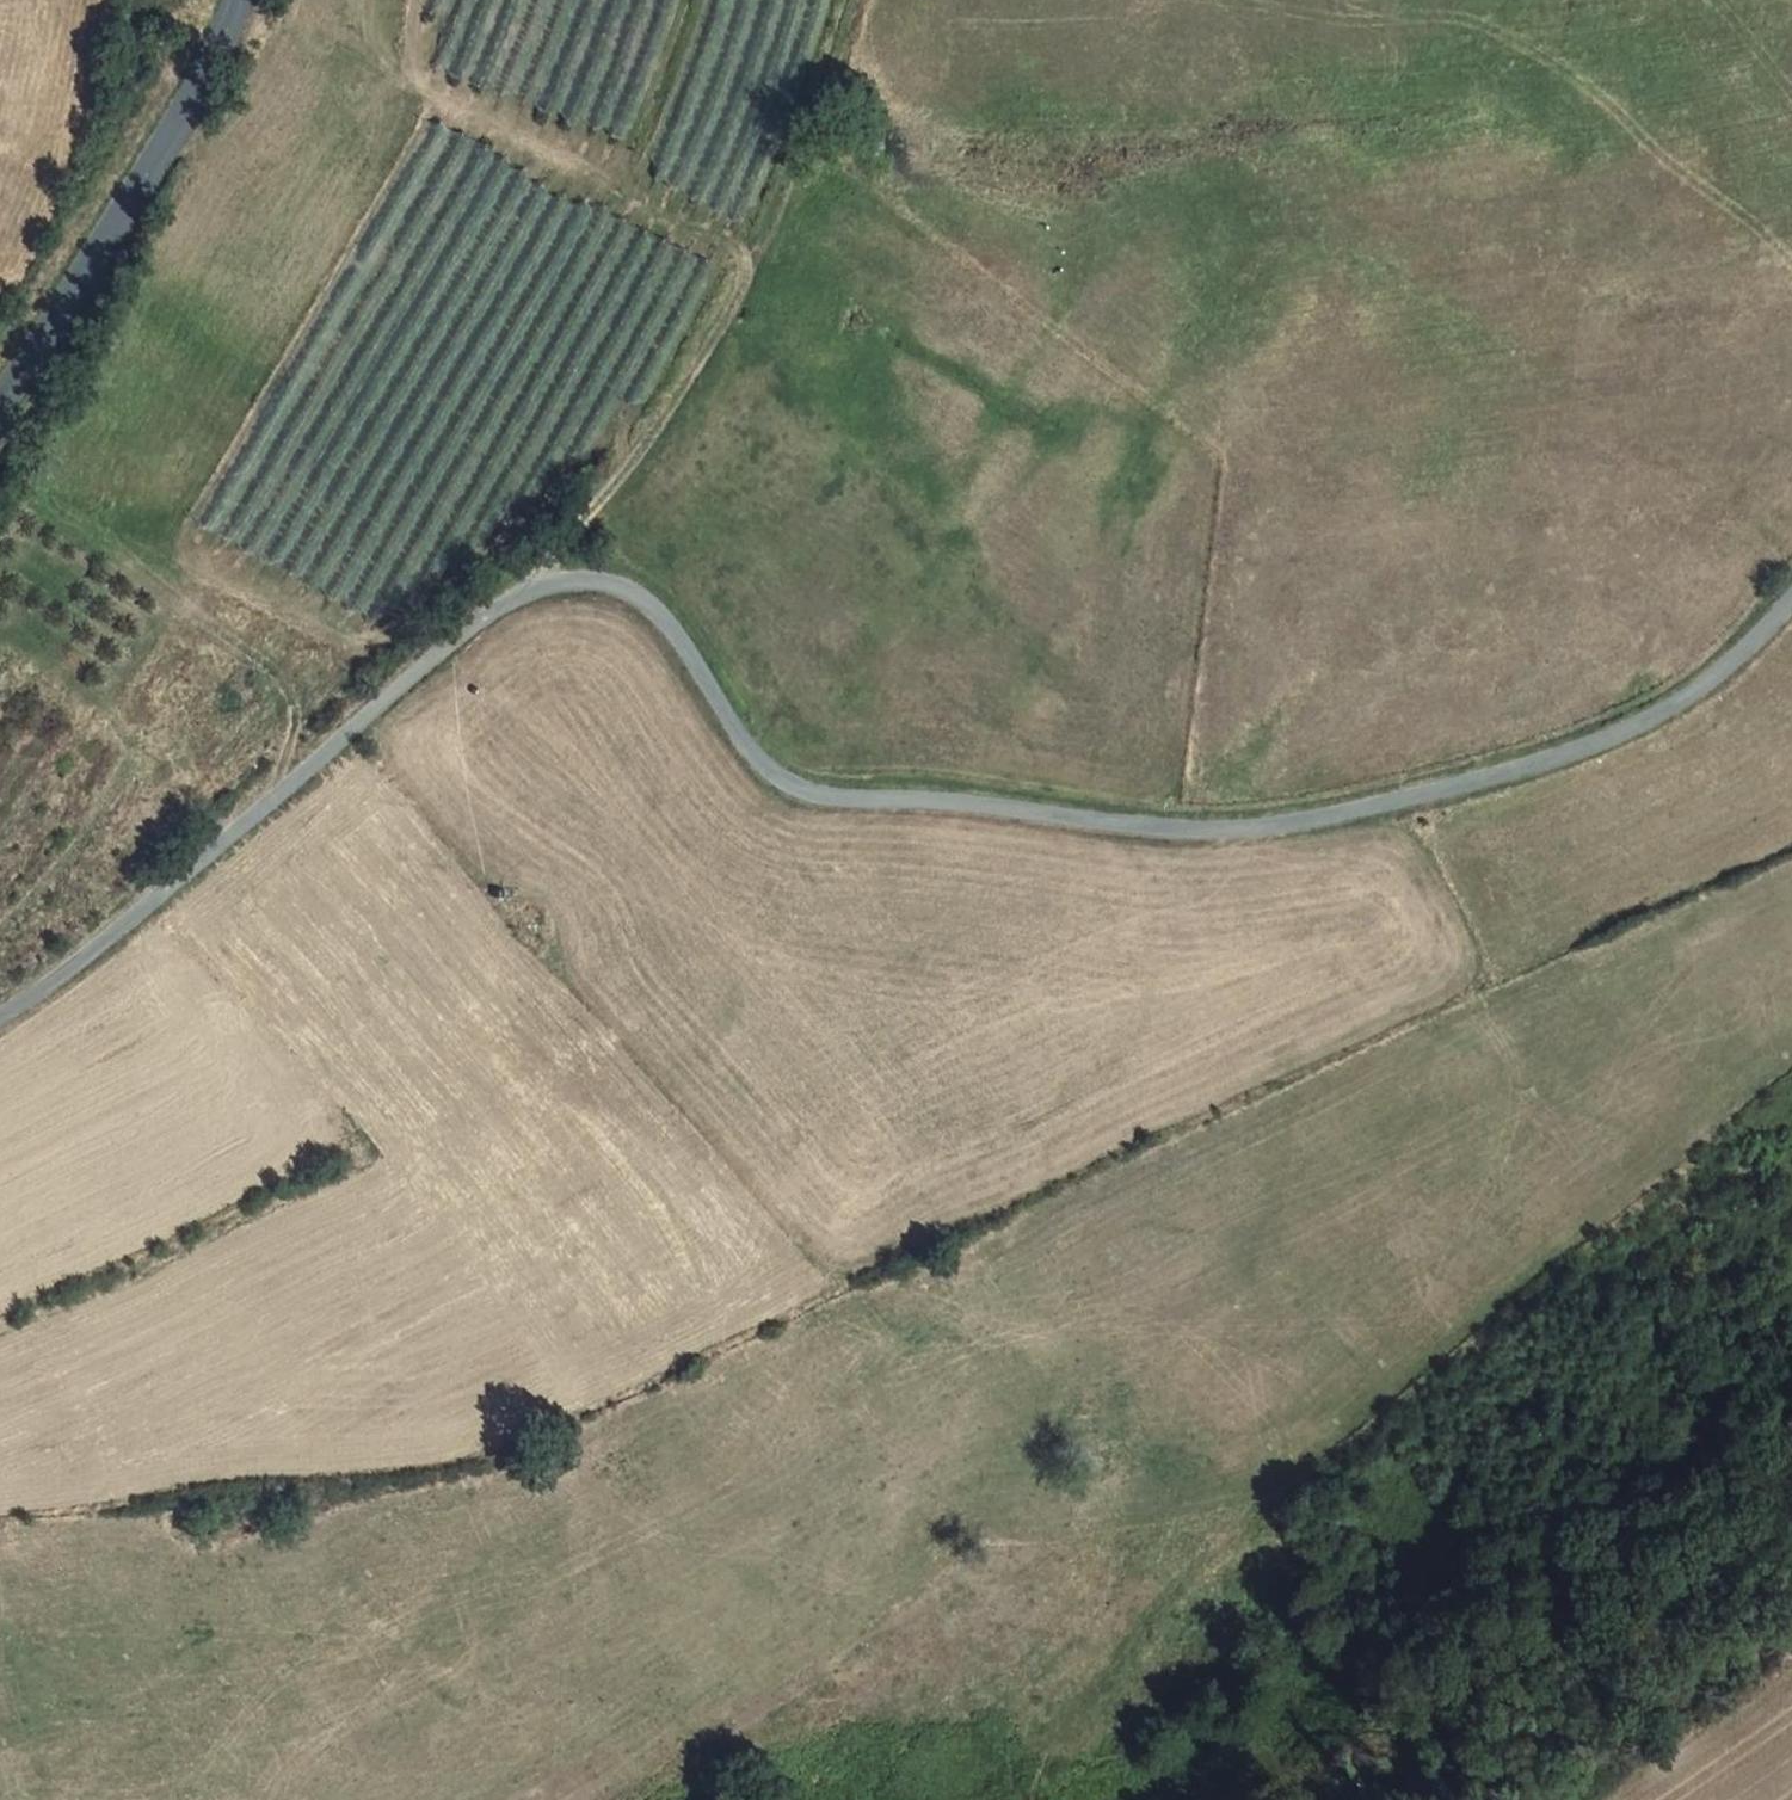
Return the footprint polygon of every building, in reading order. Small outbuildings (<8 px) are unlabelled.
[(1533,362),(1534,344),(1520,343),(1518,361),(1533,362)]
